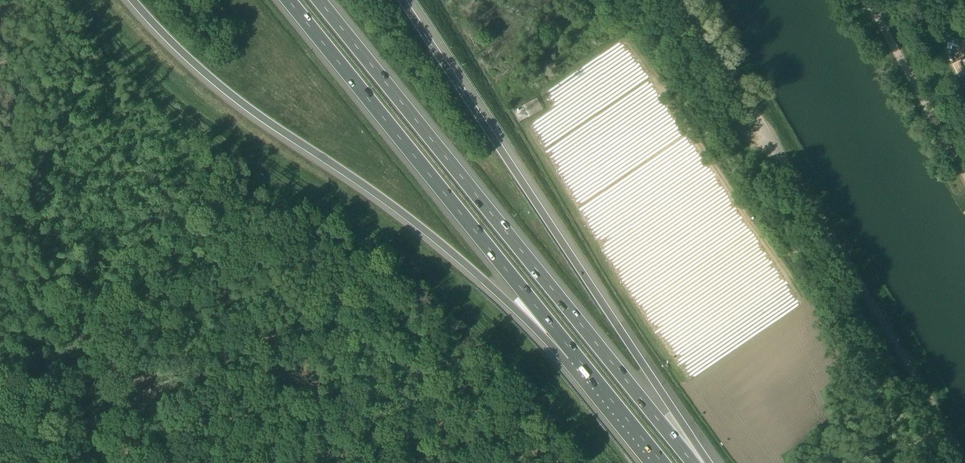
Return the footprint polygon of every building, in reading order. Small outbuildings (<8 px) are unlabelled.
[(959,77),(964,74),(964,56),(952,62),(959,77)]
